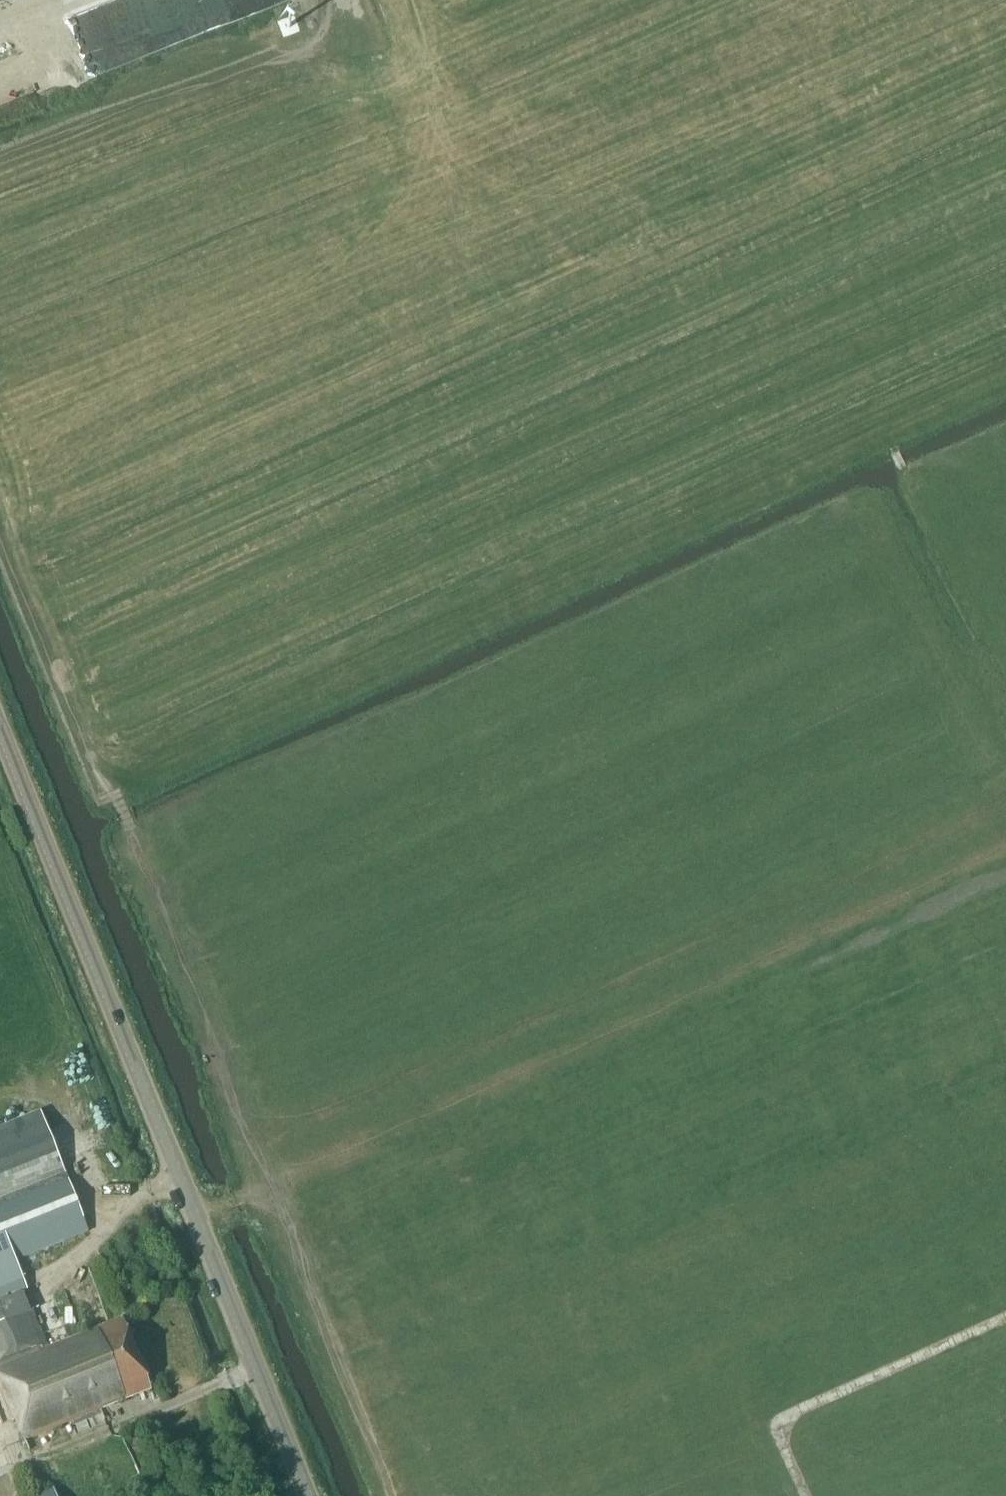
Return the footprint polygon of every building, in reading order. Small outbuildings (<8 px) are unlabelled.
[(243,17),(285,0),(236,0),(243,17)] [(40,1112),(0,1127),(0,1300),(23,1291),(11,1260),(87,1231),(40,1112)] [(126,1281),(115,1286),(120,1295),(130,1289),(126,1281)] [(13,1423),(17,1422),(24,1440),(151,1390),(122,1317),(46,1347),(31,1310),(0,1322),(0,1390),(13,1423)]
